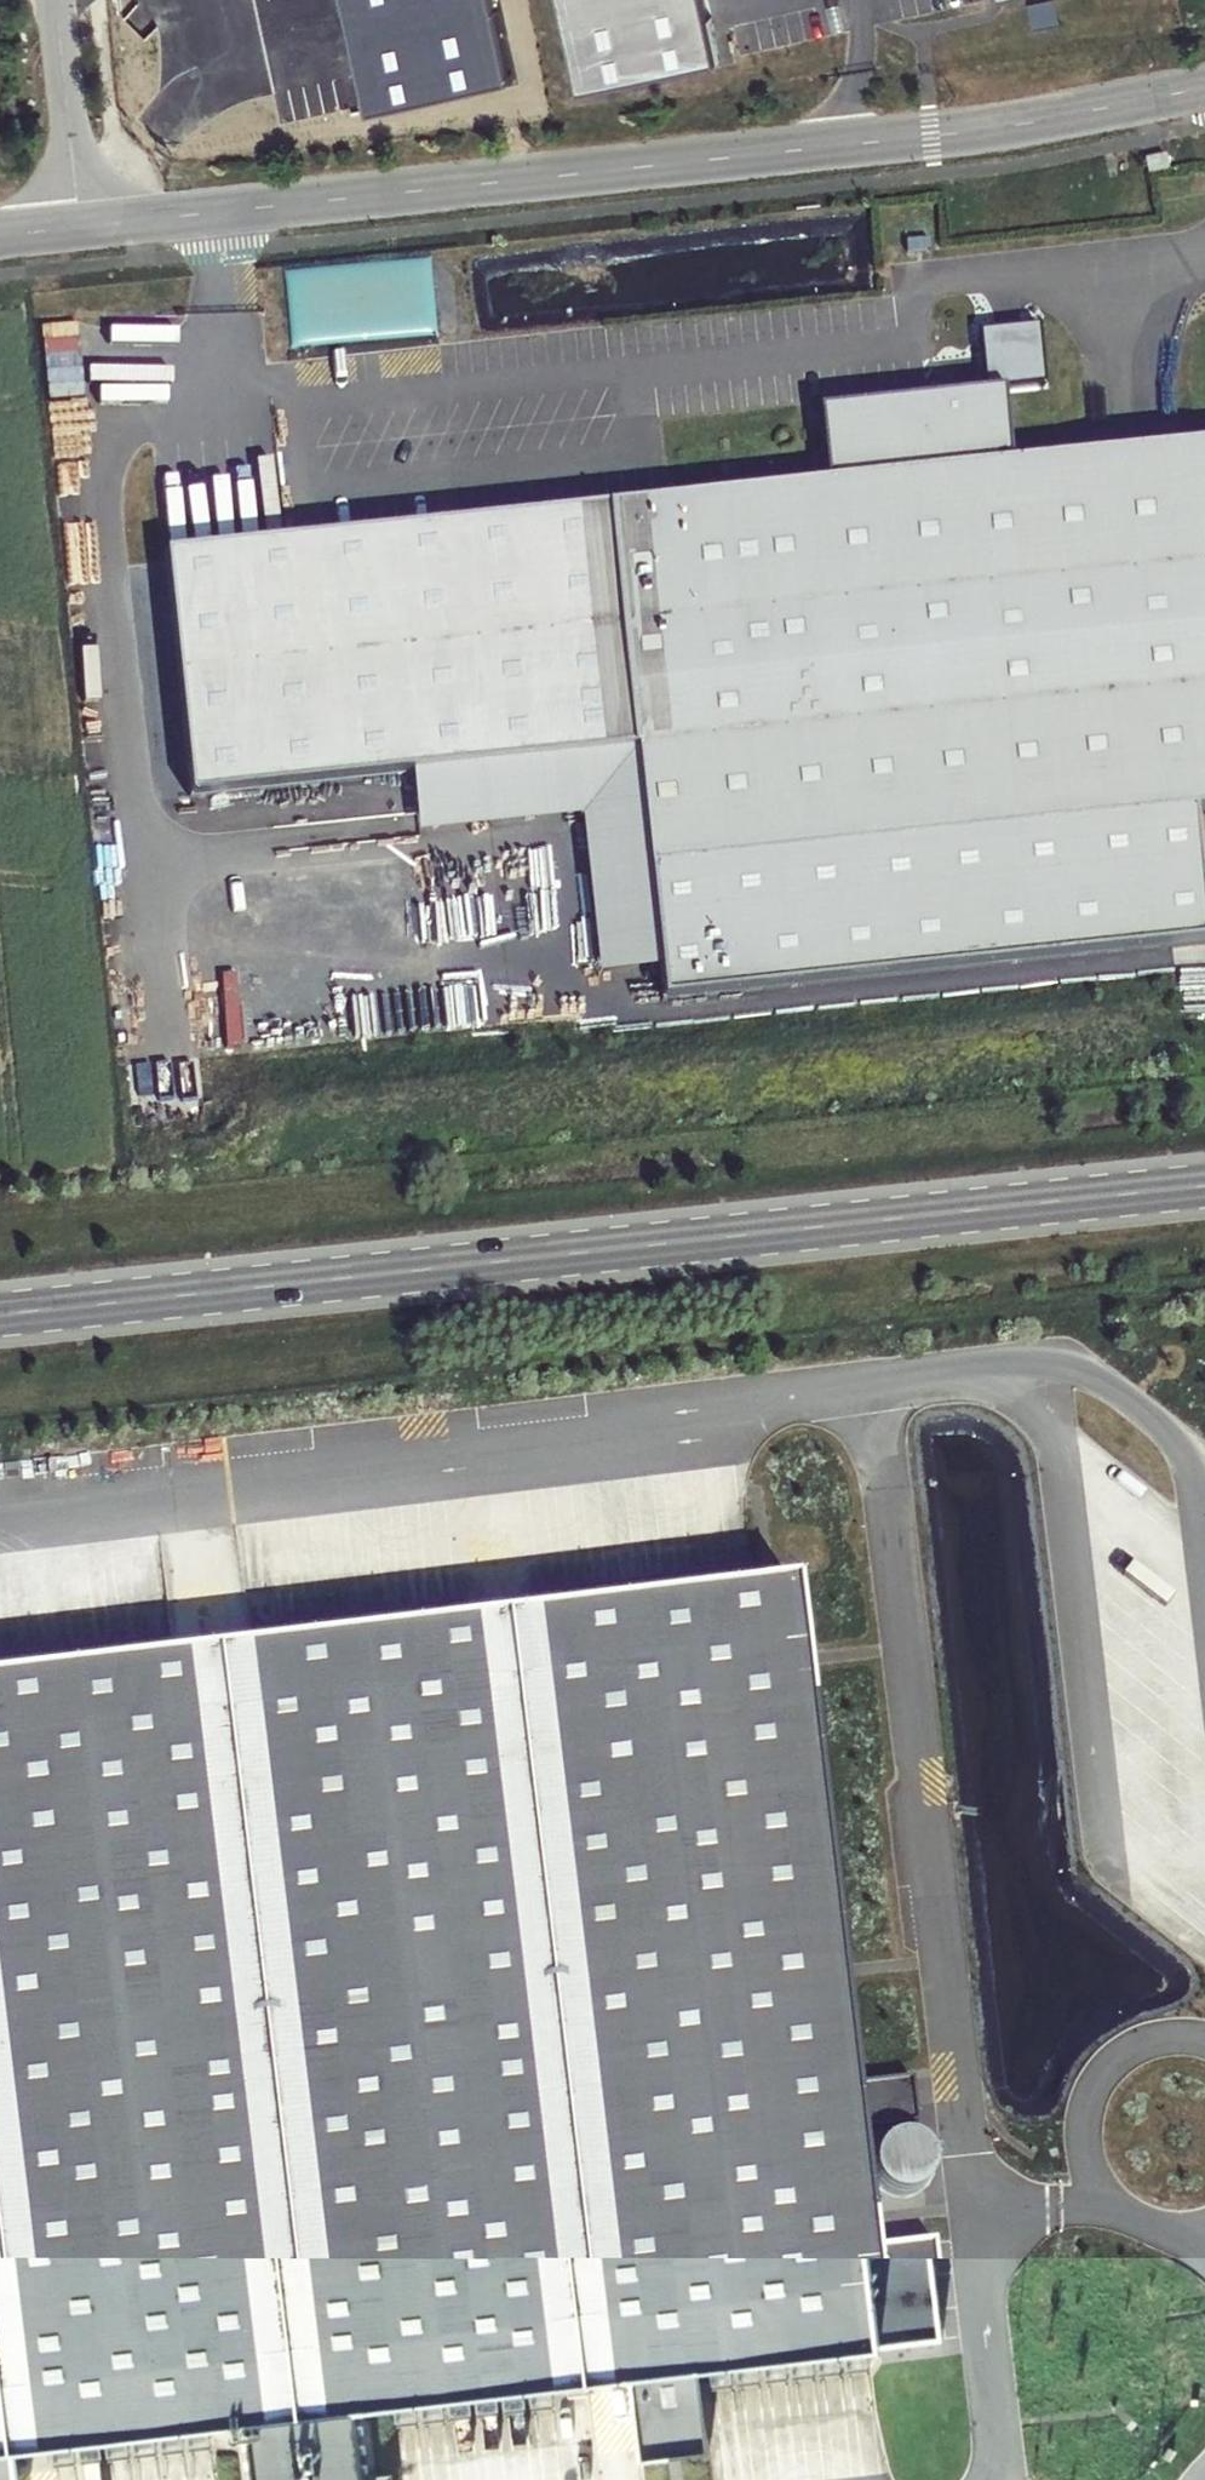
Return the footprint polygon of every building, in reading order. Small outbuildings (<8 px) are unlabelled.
[(495,0),(351,0),(377,113),(514,83),(495,0)] [(581,91),(721,60),(708,0),(560,0),(581,91)] [(1145,175),(1167,171),(1164,155),(1143,160),(1145,175)] [(1008,465),(1000,392),(816,412),(823,485),(607,508),(634,756),(646,872),(1189,812),(1204,811),(1204,444),(1008,465)] [(634,756),(607,508),(162,556),(189,799),(634,756)] [(646,872),(661,1002),(1204,940),(1204,934),(1189,812),(646,872)] [(909,2080),(852,2087),(791,1587),(0,1681),(0,2479),(19,2479),(16,2449),(255,2421),(259,2479),(368,2479),(359,2390),(633,2366),(641,2460),(711,2451),(700,2360),(943,2338),(932,2242),(870,2247),(864,2191),(867,2196),(872,2201),(879,2205),(885,2207),(895,2209),(907,2207),(913,2204),(918,2200),(923,2196),(926,2191),(929,2185),(930,2179),(931,2170),(929,2161),(926,2155),(922,2150),(915,2144),(907,2139),(905,2128),(915,2127),(909,2080)]
